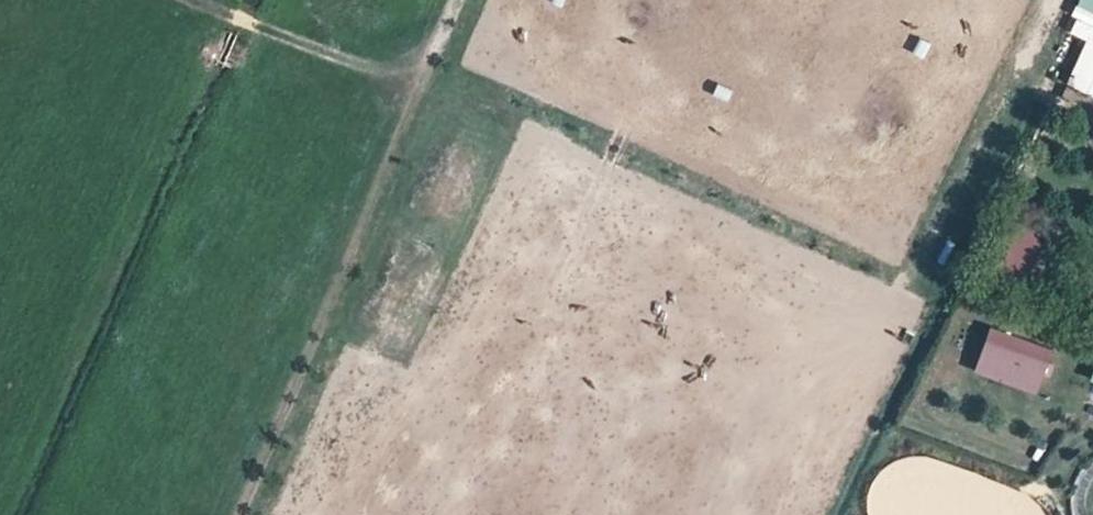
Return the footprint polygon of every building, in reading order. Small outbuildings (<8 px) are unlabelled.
[(1064,78),(1092,90),(1092,0),(1075,0),(1063,30),(1081,37),(1064,78)] [(997,227),(994,260),(1026,263),(1028,229),(997,227)] [(1040,362),(1047,341),(987,321),(980,342),(1040,362)]
